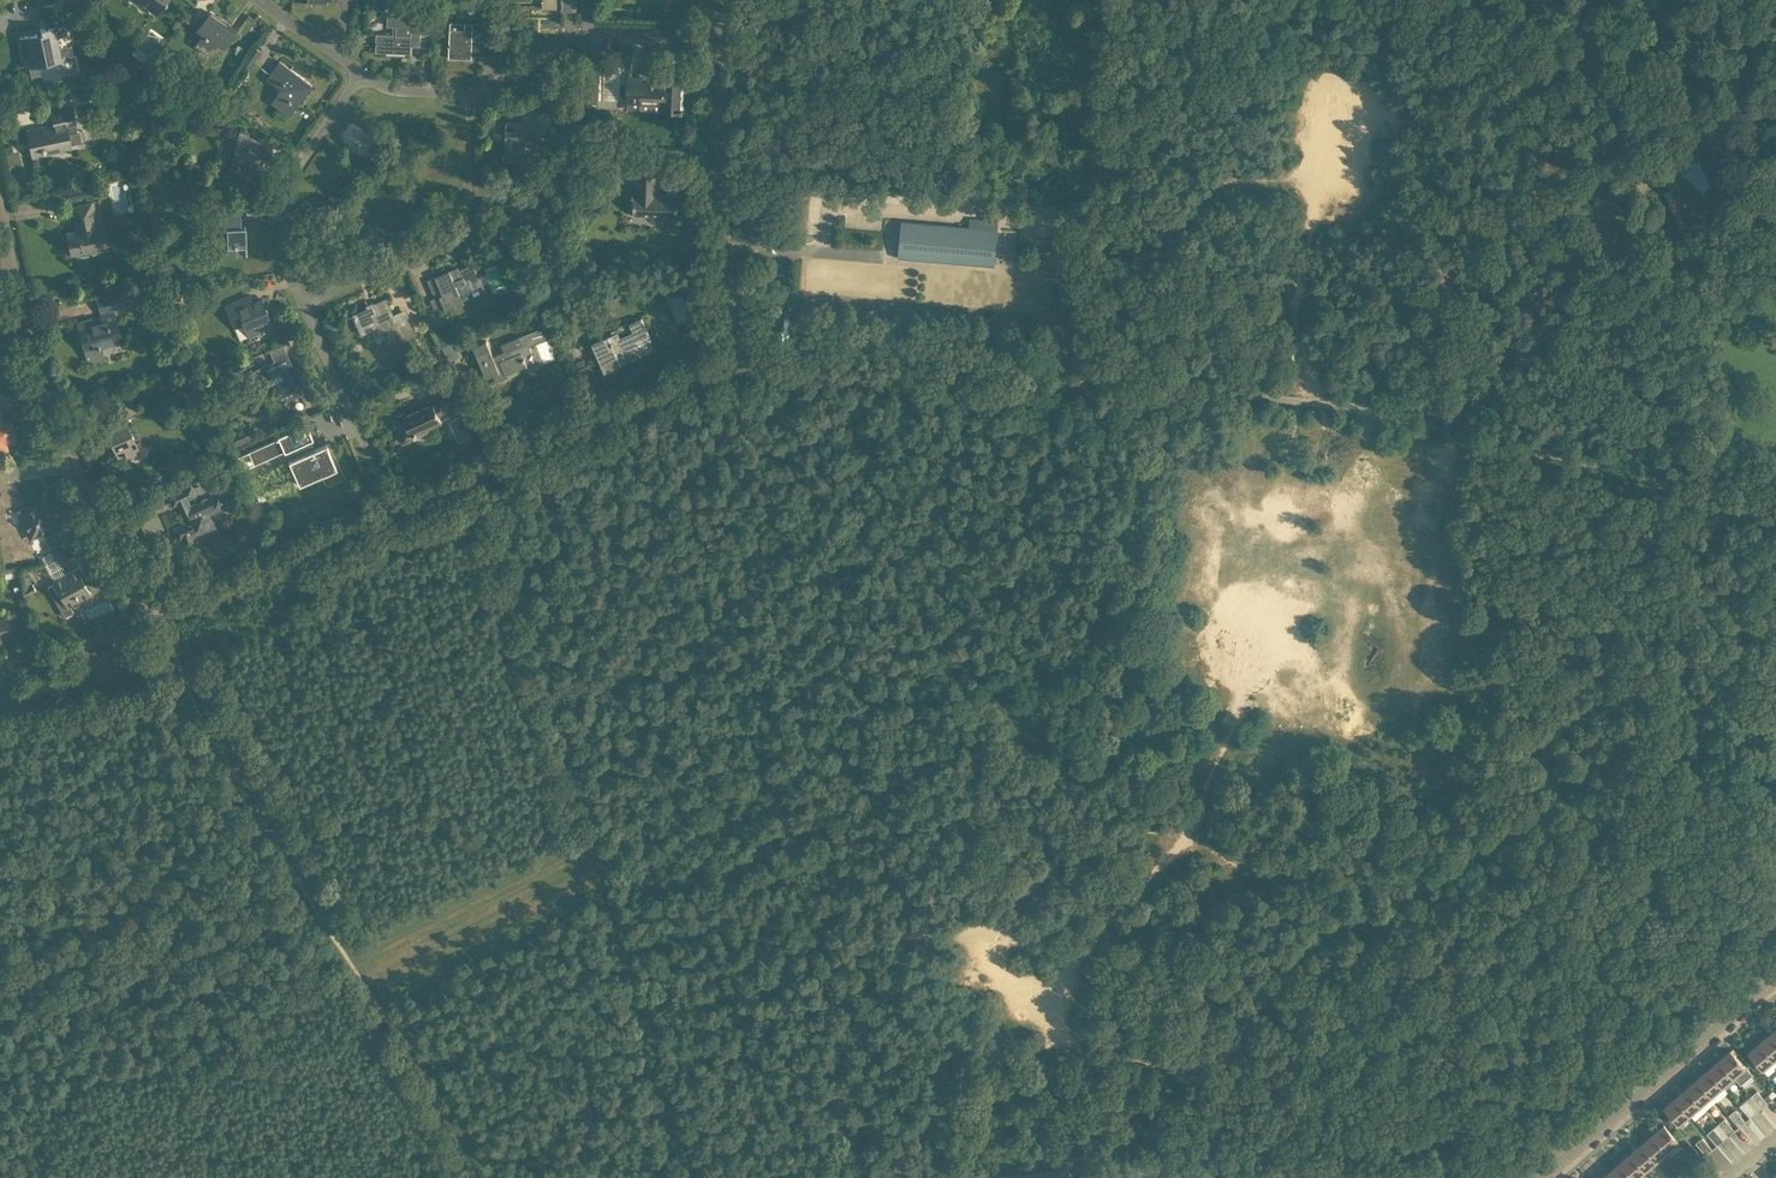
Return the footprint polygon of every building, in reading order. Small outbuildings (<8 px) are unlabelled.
[(139,2),(156,14),(166,0),(133,0),(138,3),(139,2)] [(48,26),(42,27),(40,28),(41,32),(25,35),(29,56),(25,57),(26,65),(61,58),(56,35),(66,32),(60,2),(43,5),(48,26)] [(206,53),(214,42),(223,48),(229,39),(236,29),(209,11),(202,21),(196,28),(202,33),(194,44),(206,53)] [(377,33),(377,39),(376,51),(412,52),(412,40),(421,40),(421,28),(422,16),(388,15),(387,26),(397,26),(396,34),(377,33)] [(451,21),(450,44),(449,57),(472,58),(472,54),(492,55),(493,43),(494,23),(451,21)] [(243,64),(249,68),(261,51),(254,46),(243,64)] [(271,102),(280,108),(289,115),(308,88),(306,87),(303,81),(306,78),(279,60),(267,78),(281,88),(271,102)] [(141,66),(134,61),(131,67),(137,71),(141,66)] [(162,66),(156,62),(150,72),(157,75),(162,66)] [(628,102),(640,102),(640,109),(661,110),(671,110),(683,111),(685,70),(664,69),(663,82),(642,81),(642,76),(629,76),(629,83),(622,83),(622,96),(628,96),(628,102)] [(574,82),(566,86),(570,94),(578,90),(574,82)] [(91,85),(77,88),(79,100),(93,97),(91,85)] [(55,127),(48,128),(41,129),(41,126),(39,127),(28,129),(34,159),(46,157),(45,154),(44,149),(67,144),(76,142),(74,131),(77,131),(75,123),(71,105),(64,107),(53,109),(51,109),(54,124),(55,127)] [(503,160),(515,160),(516,156),(526,157),(526,138),(529,139),(530,135),(538,135),(538,132),(546,132),(546,124),(551,125),(552,111),(522,110),(522,124),(516,124),(515,130),(506,130),(505,151),(503,151),(503,160)] [(272,146),(262,141),(239,131),(237,136),(239,137),(235,147),(234,149),(237,150),(226,172),(248,182),(258,161),(260,162),(262,158),(264,159),(267,152),(269,153),(272,146)] [(1677,235),(1683,232),(1700,225),(1708,222),(1708,221),(1706,222),(1704,217),(1709,215),(1711,214),(1712,212),(1713,210),(1714,208),(1714,206),(1714,204),(1713,202),(1712,200),(1703,191),(1710,183),(1711,183),(1726,177),(1722,169),(1710,140),(1690,149),(1691,149),(1695,158),(1696,162),(1690,168),(1684,174),(1682,171),(1681,171),(1679,169),(1676,169),(1673,169),(1670,171),(1668,173),(1667,175),(1667,178),(1668,181),(1670,188),(1673,194),(1668,196),(1665,189),(1664,186),(1663,187),(1669,199),(1680,227),(1675,229),(1669,216),(1668,214),(1667,211),(1650,228),(1671,248),(1681,244),(1679,239),(1678,236),(1677,235)] [(589,144),(578,144),(578,152),(588,152),(589,144)] [(618,159),(621,164),(627,164),(630,159),(627,153),(621,153),(618,159)] [(675,191),(672,189),(669,190),(667,191),(666,194),(657,194),(658,165),(638,164),(638,177),(635,177),(633,214),(652,215),(653,219),(657,221),(659,220),(662,218),(662,216),(678,216),(679,195),(676,195),(675,191)] [(205,183),(187,178),(186,183),(204,188),(205,183)] [(204,188),(186,183),(177,181),(173,197),(205,205),(209,190),(204,188)] [(67,189),(70,200),(87,196),(85,185),(67,189)] [(506,230),(518,231),(519,231),(519,226),(542,227),(543,198),(520,197),(519,204),(503,203),(502,216),(507,217),(506,230)] [(91,251),(102,249),(97,227),(98,226),(93,202),(71,206),(72,208),(78,207),(82,229),(68,232),(72,252),(91,248),(91,251)] [(145,211),(134,213),(137,227),(148,225),(145,211)] [(240,211),(228,212),(219,212),(220,228),(227,227),(228,248),(246,247),(245,226),(241,226),(240,211)] [(898,257),(976,264),(976,263),(983,264),(984,259),(990,260),(993,228),(998,229),(998,228),(901,219),(901,220),(906,221),(903,256),(898,256),(898,257)] [(436,275),(428,279),(434,294),(439,292),(446,310),(464,302),(461,295),(484,285),(479,273),(478,273),(473,263),(452,272),(450,269),(436,275)] [(127,291),(140,287),(137,278),(125,282),(127,291)] [(668,278),(655,284),(658,291),(671,285),(668,278)] [(86,349),(97,346),(121,339),(115,315),(114,316),(112,308),(124,305),(120,291),(98,298),(102,312),(103,312),(105,319),(93,323),(91,318),(78,322),(86,349)] [(245,296),(232,302),(225,305),(234,326),(243,322),(249,335),(272,325),(276,334),(261,298),(249,304),(245,296)] [(351,316),(361,312),(370,331),(378,327),(384,339),(401,331),(405,340),(418,334),(408,312),(395,317),(386,298),(374,303),(374,305),(350,316),(351,316)] [(184,313),(180,304),(173,307),(176,316),(184,313)] [(633,330),(620,336),(618,331),(592,342),(605,371),(622,363),(620,359),(625,357),(626,361),(632,358),(631,357),(643,352),(639,341),(651,336),(642,317),(630,322),(633,330)] [(491,347),(490,347),(487,340),(471,346),(478,363),(481,362),(487,377),(494,374),(497,380),(509,375),(508,372),(526,365),(528,365),(525,360),(526,359),(525,356),(524,356),(523,354),(532,351),(525,333),(502,342),(504,350),(499,352),(499,353),(494,355),(491,347)] [(455,340),(452,334),(439,340),(442,346),(455,340)] [(296,383),(293,378),(298,376),(283,344),(269,350),(273,360),(255,368),(258,375),(262,383),(271,379),(281,402),(303,392),(298,382),(296,383)] [(435,366),(445,361),(440,349),(429,353),(435,366)] [(579,368),(586,365),(583,358),(576,361),(579,368)] [(590,363),(586,365),(579,368),(577,369),(585,388),(598,382),(593,371),(590,363)] [(217,382),(213,374),(204,378),(208,386),(217,382)] [(459,408),(463,406),(455,386),(448,389),(453,403),(456,402),(459,408)] [(408,413),(407,411),(398,415),(402,423),(397,426),(404,441),(429,430),(427,427),(442,420),(441,417),(455,411),(447,393),(419,405),(421,408),(408,413)] [(132,401),(127,404),(116,408),(120,418),(105,425),(119,455),(124,452),(126,458),(140,452),(125,417),(137,412),(132,401)] [(7,447),(5,441),(15,439),(11,420),(1,422),(0,415),(0,449),(7,447)] [(275,439),(239,455),(239,456),(250,451),(255,462),(284,449),(285,451),(296,446),(300,455),(289,460),(299,484),(336,467),(326,443),(312,449),(308,441),(313,438),(306,423),(275,437),(275,439)] [(246,434),(240,437),(243,444),(249,440),(246,434)] [(218,463),(221,470),(232,464),(229,457),(218,463)] [(193,485),(188,487),(169,495),(173,504),(192,495),(196,493),(193,485)] [(193,536),(206,530),(214,526),(208,514),(226,506),(220,493),(186,508),(184,504),(179,506),(185,519),(181,521),(183,525),(174,529),(178,537),(182,536),(186,544),(195,540),(193,536)] [(26,505),(17,510),(31,538),(43,532),(51,548),(53,547),(63,542),(46,506),(38,503),(28,509),(26,505)] [(62,545),(46,553),(49,560),(67,555),(62,545)] [(54,580),(55,582),(48,586),(64,615),(73,611),(70,604),(91,593),(77,568),(54,580)] [(27,596),(37,590),(28,575),(23,578),(27,584),(22,587),(27,596)] [(77,615),(82,624),(86,622),(82,612),(77,615)] [(0,640),(3,639),(2,635),(12,633),(8,617),(0,618),(0,640)] [(1775,1057),(1775,1038),(1770,1032),(1759,1041),(1774,1058),(1775,1057)] [(1774,1058),(1759,1041),(1748,1051),(1756,1060),(1763,1068),(1774,1058)] [(1719,1058),(1741,1083),(1752,1073),(1745,1064),(1744,1065),(1730,1049),(1719,1058)] [(1719,1058),(1708,1068),(1723,1084),(1734,1075),(1741,1083),(1719,1058)] [(1697,1077),(1712,1094),(1723,1084),(1708,1068),(1697,1077)] [(1701,1103),(1712,1094),(1697,1077),(1686,1087),(1701,1103)] [(1690,1113),(1701,1103),(1686,1087),(1675,1096),(1690,1113)] [(1761,1107),(1772,1097),(1768,1093),(1764,1097),(1757,1089),(1751,1095),(1761,1107)] [(1664,1106),(1672,1115),(1679,1122),(1690,1113),(1675,1096),(1664,1106)] [(1740,1104),(1750,1116),(1757,1111),(1746,1099),(1740,1104)] [(1735,1108),(1729,1114),(1739,1126),(1746,1120),(1735,1108)] [(1724,1118),(1718,1123),(1728,1135),(1735,1129),(1724,1118)] [(1664,1123),(1653,1132),(1668,1149),(1678,1140),(1672,1132),(1664,1123)] [(1714,1127),(1707,1132),(1717,1144),(1724,1139),(1714,1127)] [(1657,1159),(1668,1149),(1653,1132),(1642,1142),(1657,1159)] [(1702,1136),(1696,1142),(1706,1154),(1712,1148),(1702,1136)] [(1642,1142),(1631,1151),(1646,1169),(1657,1159),(1642,1142)] [(1646,1169),(1631,1151),(1620,1161),(1635,1177),(1646,1169)] [(1609,1170),(1609,1171),(1615,1177),(1635,1177),(1620,1161),(1609,1170)] [(1685,1169),(1692,1177),(1699,1177),(1701,1176),(1691,1164),(1685,1169)]
